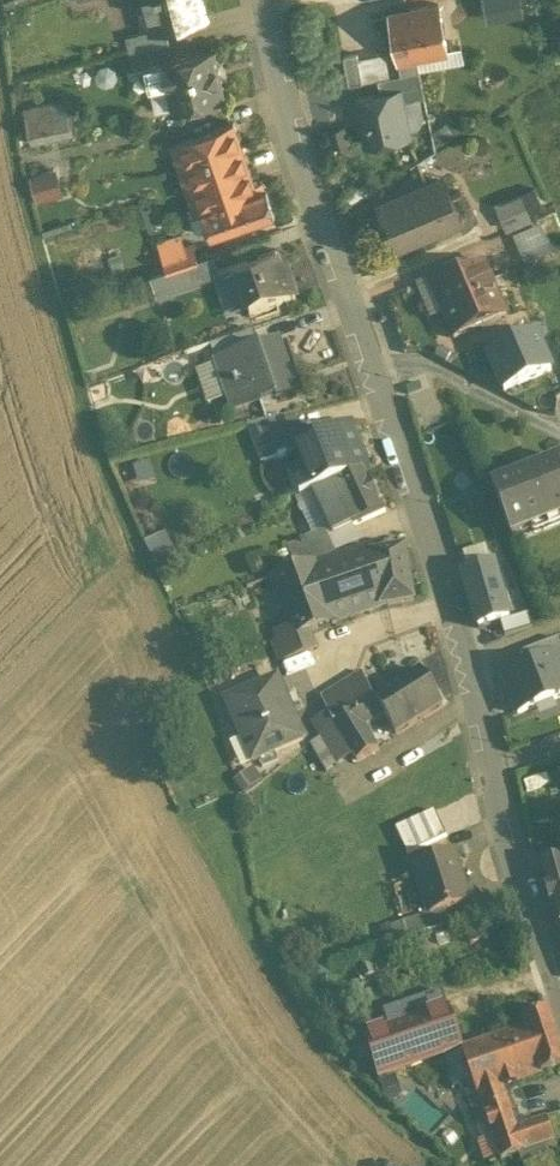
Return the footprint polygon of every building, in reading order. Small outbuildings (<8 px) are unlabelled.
[(153,29),(209,14),(205,0),(145,0),(153,29)] [(399,54),(451,44),(442,0),(400,0),(389,2),(399,54)] [(175,104),(228,91),(214,37),(162,51),(175,104)] [(379,72),(382,87),(403,82),(405,92),(426,88),(421,64),(379,72)] [(357,92),(367,142),(414,132),(405,92),(403,82),(382,87),(357,92)] [(24,139),(67,132),(61,96),(18,104),(24,139)] [(244,136),(236,115),(174,137),(181,159),(244,136)] [(347,123),(331,125),(334,143),(349,141),(347,123)] [(252,158),(244,136),(181,159),(189,180),(252,158)] [(260,180),(252,158),(189,180),(197,202),(206,199),(260,180)] [(27,172),(33,199),(60,193),(54,166),(27,172)] [(448,167),(379,196),(399,243),(468,215),(448,167)] [(269,176),(260,180),(206,199),(215,224),(278,201),(269,176)] [(497,197),(508,224),(536,213),(525,186),(497,197)] [(520,257),(551,247),(541,216),(511,226),(520,257)] [(237,279),(250,317),(298,302),(279,244),(218,263),(225,283),(237,279)] [(483,251),(427,274),(453,337),(509,314),(483,251)] [(281,336),(213,359),(231,413),(299,391),(281,336)] [(492,354),(507,391),(551,372),(536,336),(492,354)] [(317,486),(371,466),(353,419),(300,439),(307,458),(290,465),(300,492),(317,486)] [(494,484),(516,541),(559,523),(559,458),(494,484)] [(335,533),(389,512),(371,466),(317,486),(335,533)] [(163,534),(144,542),(151,561),(171,554),(163,534)] [(313,631),(390,605),(389,601),(418,596),(409,539),(374,545),(373,539),(270,577),(288,624),(308,617),(313,631)] [(510,620),(494,564),(463,573),(480,629),(510,620)] [(308,617),(288,624),(274,628),(278,640),(275,641),(282,662),(320,649),(313,631),(308,617)] [(505,679),(519,715),(559,699),(559,661),(559,658),(505,679)] [(399,732),(445,704),(421,664),(375,692),(387,712),(399,732)] [(387,712),(375,692),(362,670),(321,695),(328,708),(311,718),(322,737),(311,743),(327,770),(355,754),(359,761),(380,749),(365,725),(387,712)] [(225,697),(254,763),(306,741),(277,674),(225,697)] [(454,851),(414,864),(431,914),(447,909),(471,901),(454,851)] [(540,863),(559,925),(559,857),(540,863)] [(447,909),(431,914),(406,922),(411,936),(452,923),(447,909)] [(380,1078),(443,1056),(443,1055),(461,1048),(462,1048),(443,991),(384,1012),(390,1029),(366,1037),(380,1078)] [(443,1056),(454,1089),(474,1082),(493,1135),(476,1141),(484,1164),(501,1158),(501,1161),(521,1154),(525,1153),(525,1151),(552,1141),(545,1121),(518,1131),(504,1090),(559,1071),(559,1047),(548,1013),(524,1022),(526,1028),(464,1050),(463,1048),(462,1048),(461,1048),(443,1055),(443,1056)] [(521,1154),(526,1165),(559,1165),(559,1164),(554,1149),(559,1147),(559,1116),(545,1121),(552,1141),(525,1151),(525,1153),(521,1154)]
